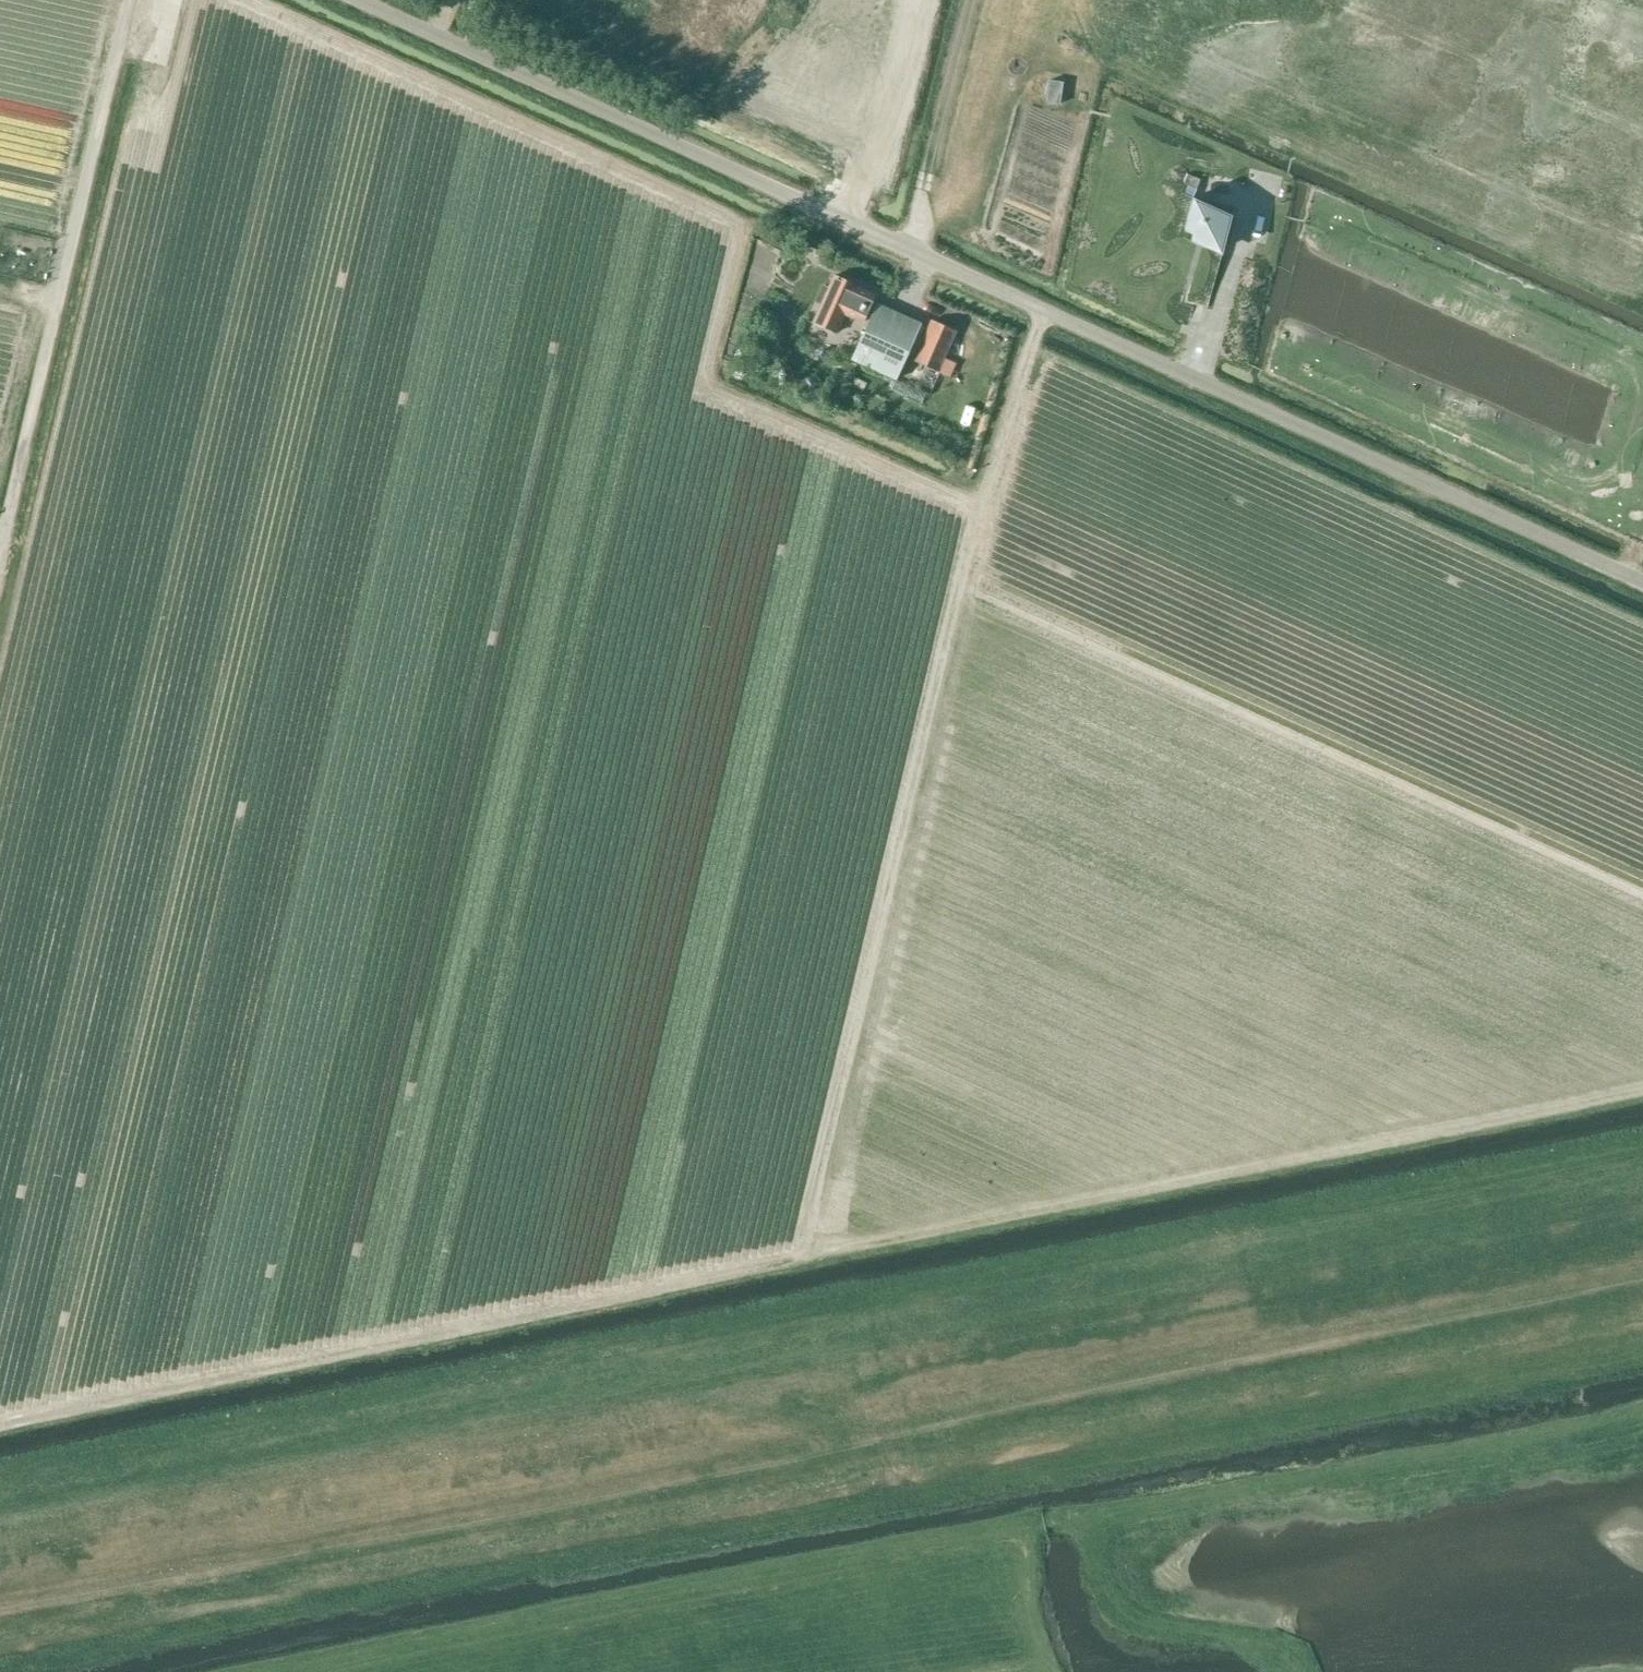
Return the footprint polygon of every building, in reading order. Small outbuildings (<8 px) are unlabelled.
[(1185,182),(1197,188),(1201,180),(1189,174),(1185,182)] [(1185,231),(1224,248),(1232,216),(1193,198),(1185,231)] [(864,323),(877,294),(857,286),(858,284),(836,275),(830,287),(825,284),(817,302),(820,304),(812,321),(839,333),(847,316),(864,323)] [(897,380),(923,324),(878,303),(852,360),(897,380)] [(939,372),(957,331),(933,319),(914,361),(915,361),(937,370),(939,372)]
